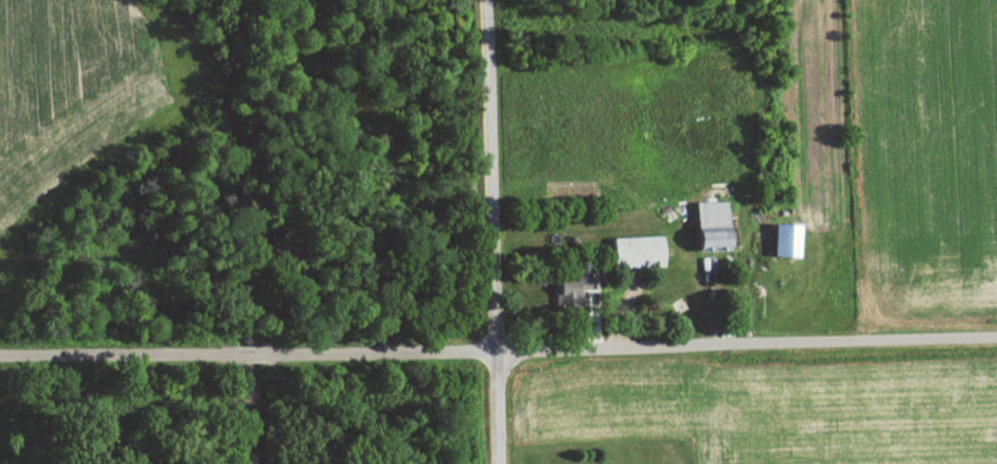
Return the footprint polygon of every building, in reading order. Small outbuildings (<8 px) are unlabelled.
[(689,203),(690,252),(699,252),(699,253),(722,252),(721,202),(689,203)] [(767,258),(794,259),(794,226),(768,225),(767,258)] [(606,239),(607,269),(657,268),(656,238),(606,239)] [(573,283),(553,282),(551,310),(576,311),(577,298),(591,299),(592,274),(573,273),(573,283)]
